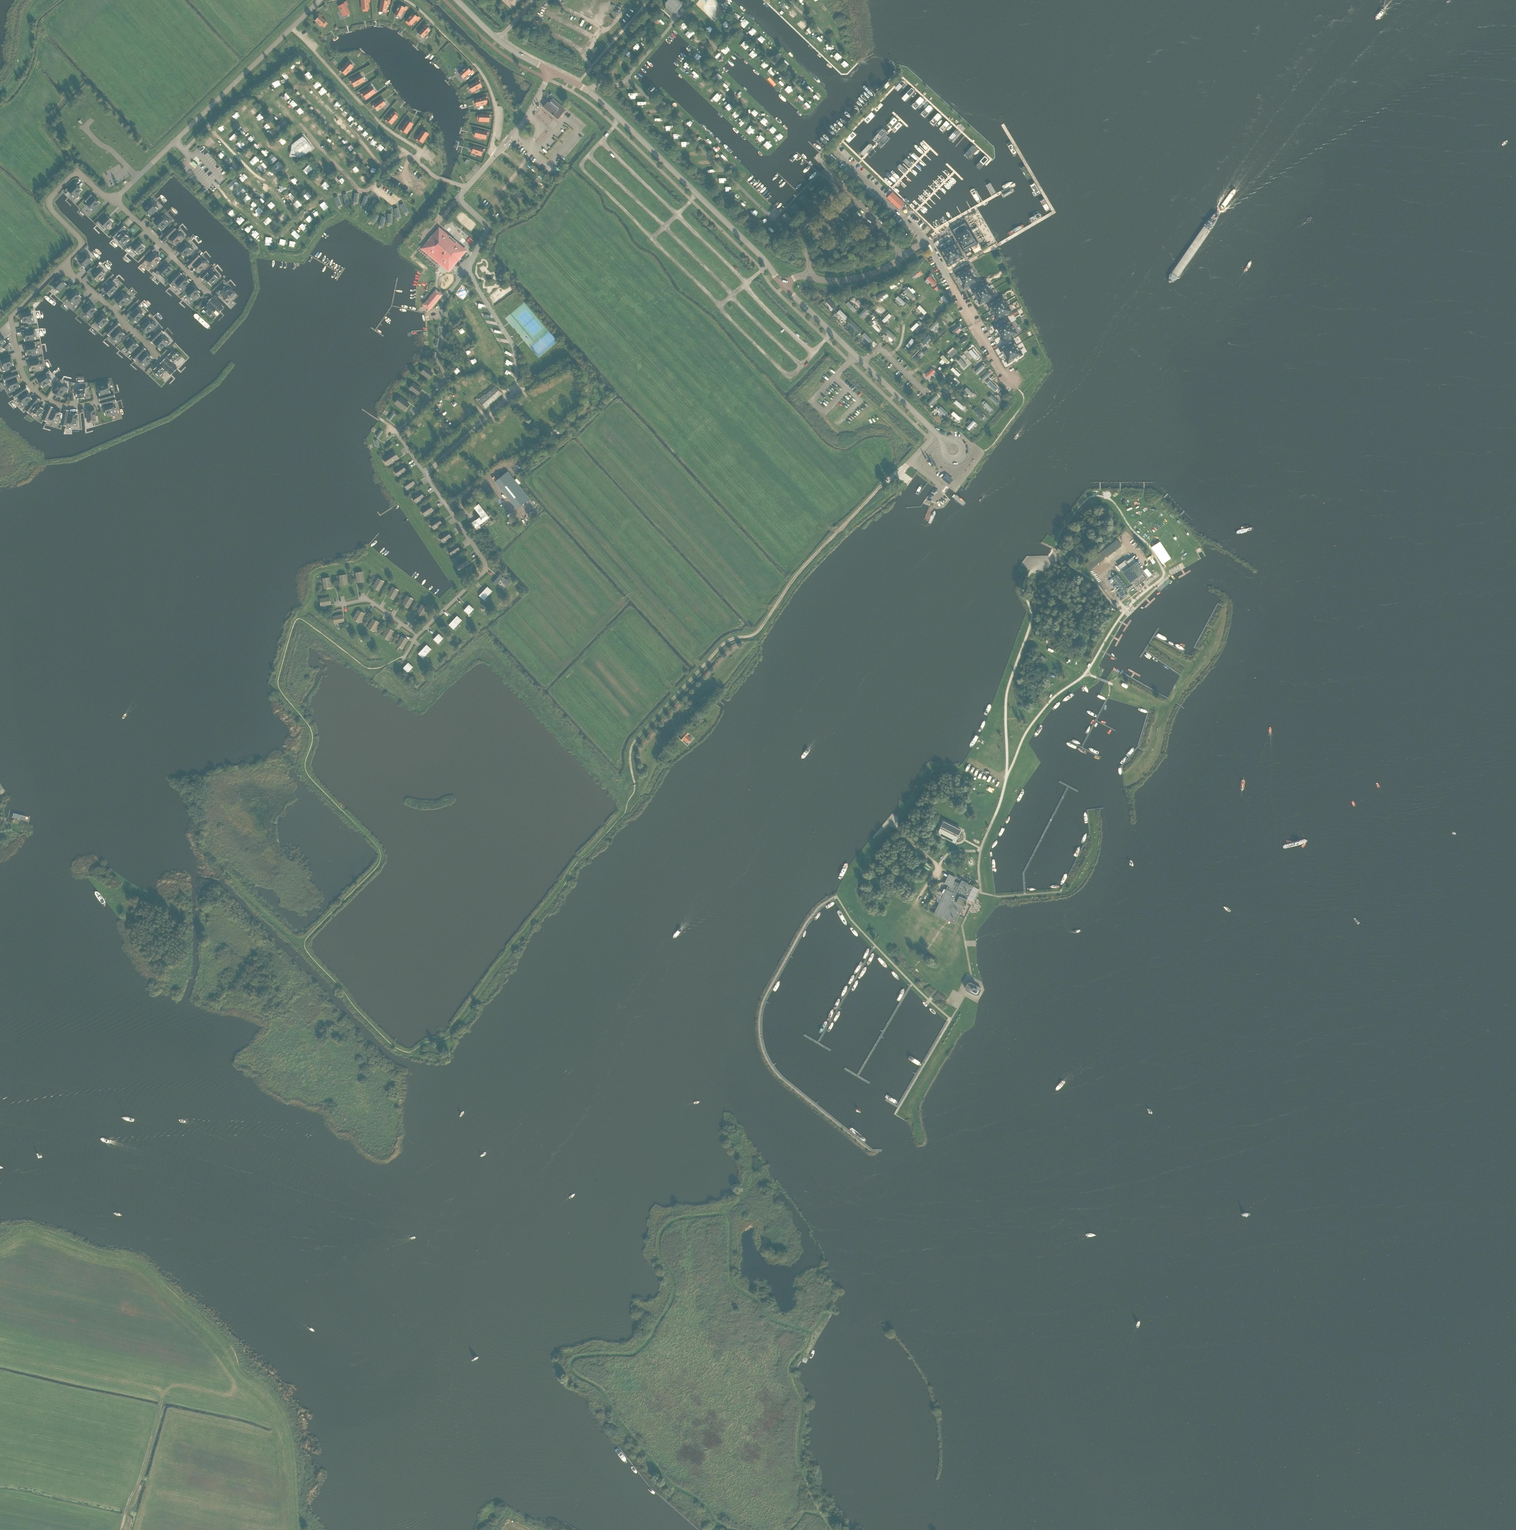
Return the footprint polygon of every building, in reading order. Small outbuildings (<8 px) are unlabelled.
[(368,9),(368,2),(370,2),(370,0),(364,0),(361,0),(362,9),(368,9)] [(379,11),(386,12),(387,4),(389,4),(390,0),(387,0),(387,1),(381,0),(379,11)] [(681,3),(677,0),(668,0),(665,4),(665,10),(671,15),(681,3)] [(343,16),(349,14),(346,6),(347,5),(346,2),(343,3),(344,4),(339,7),(343,16)] [(396,13),(403,17),(406,11),(407,12),(409,9),(407,8),(406,9),(400,6),(396,13)] [(319,16),(315,21),(322,27),(326,21),(321,17),(322,16),(319,13),(318,15),(319,16)] [(408,20),(413,25),(418,21),(419,22),(421,19),(419,18),(418,18),(414,14),(408,20)] [(423,38),(430,30),(426,26),(427,25),(425,23),(423,26),(424,27),(418,33),(423,38)] [(740,44),(746,50),(750,46),(745,40),(740,44)] [(828,52),(832,47),(827,44),(824,48),(828,52)] [(726,45),(721,50),(725,54),(730,49),(726,45)] [(838,52),(832,57),(836,62),(842,57),(838,52)] [(684,72),(690,66),(686,62),(680,68),(684,72)] [(353,69),(348,64),(344,68),(343,67),(340,69),(342,71),(343,71),(347,75),(353,69)] [(458,74),(463,79),(470,73),(471,74),(473,72),(472,70),(471,71),(467,66),(458,74)] [(364,82),(360,76),(355,79),(354,77),(351,79),(352,81),(353,80),(356,86),(364,82)] [(472,92),(481,87),(478,82),(480,81),(478,79),(475,80),(476,82),(469,86),(472,92)] [(805,86),(809,91),(814,86),(809,82),(805,86)] [(375,94),(371,88),(366,91),(365,90),(362,92),(363,94),(364,93),(368,99),(375,94)] [(717,92),(712,98),(716,102),(721,96),(717,92)] [(814,96),(818,100),(822,96),(818,92),(814,96)] [(479,105),(487,103),(485,97),(486,97),(486,94),(482,95),(483,97),(477,98),(479,105)] [(386,105),(381,99),(376,102),(375,101),(372,103),(374,105),(375,104),(378,110),(386,105)] [(565,110),(553,99),(549,104),(547,102),(543,107),(557,119),(565,110)] [(802,106),(806,110),(811,106),(807,101),(802,106)] [(392,112),(389,116),(387,115),(385,118),(387,120),(388,119),(393,123),(398,117),(392,112)] [(479,121),(488,122),(489,116),(490,116),(490,113),(487,113),(487,115),(480,114),(479,121)] [(407,133),(412,125),(406,121),(402,126),(401,125),(399,128),(401,129),(402,129),(407,133)] [(422,142),(428,134),(422,130),(418,137),(416,136),(414,139),(417,140),(417,139),(422,142)] [(475,136),(485,139),(486,133),(488,133),(488,131),(485,130),(485,132),(476,130),(475,136)] [(234,132),(228,137),(231,141),(238,136),(234,132)] [(302,157),(313,149),(303,136),(292,145),(290,156),(302,157)] [(241,152),(247,146),(242,141),(236,146),(241,152)] [(472,153),(481,155),(482,150),(484,150),(485,148),(481,147),(481,148),(474,146),(472,153)] [(230,168),(234,172),(240,166),(236,162),(230,168)] [(263,170),(267,166),(263,162),(259,166),(263,170)] [(284,178),(288,174),(285,170),(280,174),(284,178)] [(228,185),(233,190),(239,184),(234,178),(228,185)] [(81,190),(75,184),(68,191),(71,194),(70,196),(74,200),(78,195),(77,194),(81,190)] [(241,185),(234,191),(240,197),(246,190),(241,185)] [(899,209),(902,205),(904,203),(893,192),(890,189),(885,194),(888,197),(887,198),(899,209)] [(92,197),(90,194),(84,200),(86,202),(88,201),(89,202),(86,204),(90,207),(88,209),(92,213),(97,208),(95,207),(99,203),(93,197),(93,198),(92,197)] [(804,194),(799,199),(805,207),(810,202),(804,194)] [(298,207),(302,203),(297,199),(293,203),(298,207)] [(369,207),(373,209),(378,201),(374,199),(369,207)] [(155,204),(151,200),(146,204),(148,206),(144,210),(150,216),(157,209),(154,205),(155,204)] [(404,213),(408,211),(404,203),(400,205),(404,213)] [(795,204),(790,208),(796,216),(801,212),(795,204)] [(255,210),(259,215),(264,211),(259,206),(255,210)] [(376,213),(370,221),(374,223),(379,216),(376,213)] [(787,213),(781,217),(787,226),(793,221),(787,213)] [(106,228),(112,221),(107,216),(101,223),(106,228)] [(165,219),(162,216),(154,223),(160,229),(164,225),(166,226),(170,222),(166,218),(165,219)] [(965,222),(952,230),(964,250),(968,247),(977,242),(965,222)] [(122,233),(121,232),(125,228),(122,225),(111,235),(114,238),(117,236),(118,237),(117,238),(120,241),(118,243),(122,247),(127,242),(126,241),(128,238),(123,232),(122,233)] [(173,227),(161,239),(164,243),(169,237),(170,238),(169,239),(175,245),(179,241),(180,242),(185,238),(181,234),(180,235),(176,232),(176,233),(175,232),(177,230),(173,227)] [(430,242),(424,249),(432,255),(431,257),(439,263),(440,262),(448,268),(463,251),(455,244),(454,245),(447,238),(439,231),(434,237),(432,236),(431,236),(432,237),(429,241),(428,240),(430,242)] [(942,248),(940,250),(948,263),(950,262),(952,265),(961,260),(959,257),(961,255),(954,242),(951,243),(950,240),(940,245),(942,248)] [(137,253),(144,247),(139,242),(132,248),(137,253)] [(178,251),(183,257),(187,253),(189,254),(194,250),(190,246),(188,247),(185,244),(178,251)] [(81,256),(82,258),(79,261),(84,267),(91,260),(88,257),(90,256),(86,252),(81,256)] [(153,269),(158,264),(156,263),(160,259),(154,253),(147,260),(150,263),(149,265),(153,269)] [(197,254),(186,265),(190,268),(193,264),(194,265),(193,266),(199,272),(203,268),(204,269),(209,265),(205,261),(203,262),(200,259),(199,260),(198,259),(200,257),(197,254)] [(164,276),(171,269),(166,264),(159,271),(164,276)] [(976,277),(971,269),(972,268),(970,265),(963,269),(964,270),(961,271),(961,270),(954,274),(956,277),(958,277),(963,285),(961,286),(963,289),(970,286),(969,284),(972,283),(972,284),(979,280),(977,277),(976,277)] [(912,277),(914,276),(916,278),(923,274),(919,268),(909,274),(912,277)] [(99,269),(93,276),(98,281),(104,274),(99,269)] [(182,275),(179,272),(168,283),(171,286),(175,282),(176,283),(175,284),(179,287),(177,288),(181,292),(186,287),(184,286),(188,282),(183,276),(182,277),(181,276),(182,275)] [(206,272),(201,277),(203,280),(205,278),(206,279),(205,279),(210,284),(214,281),(215,282),(220,278),(216,274),(214,275),(212,273),(209,275),(208,277),(206,276),(208,274),(206,272)] [(934,286),(938,283),(930,275),(927,279),(934,286)] [(56,283),(54,281),(50,286),(54,290),(55,288),(58,292),(66,284),(60,279),(56,283)] [(899,281),(890,285),(891,289),(896,287),(896,288),(902,286),(899,281)] [(992,293),(987,285),(988,284),(986,281),(980,284),(980,285),(978,287),(977,286),(971,290),(973,293),(974,292),(979,301),(978,301),(980,305),(986,301),(986,300),(988,298),(989,300),(995,296),(993,292),(992,293)] [(111,284),(105,290),(110,295),(116,289),(111,284)] [(914,293),(916,291),(910,285),(904,291),(913,299),(916,296),(914,293)] [(192,302),(197,297),(195,296),(199,292),(193,286),(186,293),(189,297),(188,298),(192,302)] [(220,293),(218,294),(221,297),(222,295),(226,299),(229,296),(231,298),(235,294),(230,289),(229,291),(225,287),(222,289),(219,292),(220,293)] [(436,289),(423,304),(429,309),(441,294),(436,289)] [(74,291),(67,298),(70,301),(69,303),(73,307),(78,302),(76,301),(80,297),(74,291)] [(885,291),(876,297),(878,300),(887,294),(885,291)] [(122,294),(115,301),(121,307),(125,303),(126,304),(131,300),(127,296),(126,297),(122,294)] [(899,295),(895,299),(903,306),(906,302),(899,295)] [(944,295),(941,297),(947,304),(950,302),(944,295)] [(1008,308),(1003,300),(1004,299),(1002,296),(996,300),(997,301),(994,302),(993,301),(987,305),(989,308),(990,308),(995,316),(994,317),(996,320),(1002,317),(1002,315),(1004,314),(1005,315),(1011,311),(1009,308),(1008,308)] [(223,308),(212,298),(209,301),(211,302),(210,303),(209,302),(203,308),(207,312),(206,314),(210,318),(214,314),(213,313),(216,310),(215,309),(216,308),(220,312),(223,308)] [(831,298),(827,301),(833,309),(837,306),(831,298)] [(850,301),(846,304),(854,312),(857,310),(850,301)] [(883,313),(885,310),(878,303),(875,306),(883,313)] [(940,310),(934,303),(932,305),(938,312),(940,310)] [(90,304),(83,311),(86,314),(85,316),(89,320),(93,315),(92,314),(96,310),(90,304)] [(921,305),(917,307),(925,315),(928,312),(921,305)] [(858,315),(862,318),(869,311),(866,307),(858,315)] [(138,309),(130,316),(136,322),(143,315),(138,309)] [(845,321),(849,317),(841,309),(837,312),(845,321)] [(31,312),(21,314),(22,322),(28,321),(28,323),(34,322),(33,316),(32,316),(31,312)] [(890,312),(882,320),(885,323),(892,316),(890,312)] [(949,312),(946,314),(953,322),(955,320),(949,312)] [(95,322),(94,323),(98,328),(100,326),(101,327),(108,320),(102,314),(95,321),(95,322)] [(1014,330),(1009,322),(1010,321),(1008,318),(1002,322),(1002,323),(1000,324),(999,323),(993,327),(995,330),(996,330),(1001,338),(1000,339),(1002,342),(1008,338),(1008,337),(1010,336),(1011,337),(1017,333),(1015,330),(1014,330)] [(148,320),(141,327),(146,333),(150,329),(152,330),(156,326),(152,322),(151,323),(148,320)] [(849,324),(858,333),(862,329),(852,320),(849,324)] [(936,321),(930,329),(932,331),(939,323),(936,321)] [(117,342),(124,334),(118,329),(117,329),(116,328),(120,325),(117,322),(106,333),(109,336),(111,334),(112,335),(111,336),(117,342)] [(875,322),(872,325),(878,331),(881,329),(877,325),(878,324),(875,322)] [(917,322),(910,328),(913,331),(920,325),(917,322)] [(922,322),(915,329),(921,334),(927,327),(922,322)] [(959,324),(951,331),(954,334),(961,328),(959,324)] [(154,343),(160,349),(164,345),(165,347),(170,342),(166,338),(164,340),(161,336),(161,337),(160,336),(163,333),(160,329),(149,340),(152,343),(154,342),(155,343),(154,343)] [(885,333),(882,336),(887,340),(889,338),(894,342),(898,337),(889,329),(885,333)] [(34,331),(24,332),(25,340),(35,339),(34,331)] [(861,336),(868,344),(873,339),(866,332),(861,336)] [(929,335),(921,343),(924,345),(931,337),(929,335)] [(966,336),(958,342),(960,345),(969,340),(966,336)] [(0,337),(0,347),(2,345),(3,347),(5,350),(10,344),(8,342),(6,344),(5,342),(0,337)] [(912,338),(906,345),(908,348),(915,340),(912,338)] [(132,340),(125,347),(130,352),(138,345),(132,340)] [(1020,352),(1015,344),(1016,343),(1014,340),(1008,343),(1008,344),(1006,346),(1005,345),(999,349),(1001,352),(1002,351),(1007,360),(1006,361),(1008,364),(1014,360),(1013,359),(1016,358),(1017,359),(1023,355),(1021,352),(1020,352)] [(35,345),(25,347),(26,355),(32,354),(32,356),(39,354),(38,349),(36,349),(35,345)] [(147,362),(151,358),(146,352),(145,352),(144,352),(146,350),(143,347),(132,357),(135,361),(139,357),(139,358),(139,359),(142,362),(140,364),(144,368),(149,363),(147,362)] [(976,360),(981,356),(974,347),(969,351),(976,360)] [(956,348),(948,355),(951,358),(958,351),(956,348)] [(920,349),(913,357),(915,360),(923,352),(920,349)] [(163,361),(174,372),(177,368),(171,363),(172,362),(173,362),(176,359),(178,361),(182,357),(177,352),(176,353),(173,351),(167,357),(168,357),(167,358),(166,358),(163,361)] [(940,356),(943,359),(940,361),(943,365),(946,362),(947,364),(950,361),(944,354),(940,356)] [(958,362),(961,366),(968,359),(965,355),(958,362)] [(10,357),(1,361),(2,365),(0,366),(2,371),(8,369),(8,367),(13,365),(10,357)] [(39,360),(29,362),(30,370),(36,369),(36,371),(43,370),(42,364),(40,365),(39,360)] [(174,372),(163,361),(160,364),(160,365),(159,366),(159,365),(153,371),(156,373),(154,375),(159,379),(163,375),(162,374),(165,371),(164,370),(165,369),(171,375),(174,372)] [(983,364),(975,371),(978,374),(985,368),(983,364)] [(424,366),(420,372),(428,378),(433,373),(424,366)] [(955,369),(953,367),(951,370),(958,376),(961,374),(960,373),(961,372),(956,367),(955,369)] [(932,368),(925,375),(928,377),(935,370),(932,368)] [(19,377),(18,372),(3,378),(5,382),(8,381),(8,382),(7,382),(9,387),(7,387),(9,393),(15,390),(14,389),(20,387),(17,379),(16,379),(15,378),(19,377)] [(987,373),(980,380),(983,383),(990,376),(987,373)] [(46,374),(38,380),(42,387),(51,381),(46,374)] [(953,379),(950,376),(948,378),(955,385),(958,382),(955,380),(957,379),(955,377),(953,379)] [(997,387),(990,380),(987,384),(994,390),(997,387)] [(99,397),(100,401),(115,397),(113,393),(109,394),(109,393),(110,392),(109,388),(110,388),(109,382),(103,384),(103,386),(98,387),(100,395),(101,395),(101,396),(99,397)] [(413,383),(409,388),(417,395),(421,389),(413,383)] [(58,384),(53,393),(60,397),(63,392),(65,393),(68,387),(63,384),(62,386),(58,384)] [(28,390),(25,386),(13,395),(15,399),(19,396),(19,397),(18,398),(21,402),(19,403),(23,407),(28,404),(27,402),(31,399),(27,392),(26,393),(25,392),(28,390)] [(486,409),(502,394),(495,386),(485,395),(484,394),(478,400),(486,409)] [(81,390),(76,390),(77,398),(85,398),(85,394),(87,394),(86,387),(80,388),(81,390)] [(973,394),(967,387),(964,390),(971,396),(973,394)] [(935,395),(929,402),(931,404),(938,397),(935,395)] [(999,402),(991,395),(989,397),(996,405),(999,402)] [(39,400),(36,397),(25,410),(29,413),(32,409),(33,410),(32,411),(35,414),(34,415),(38,419),(43,414),(41,413),(43,410),(37,405),(37,406),(36,405),(39,400)] [(115,397),(100,401),(101,406),(104,405),(104,406),(103,407),(105,414),(111,413),(111,415),(117,413),(116,408),(114,408),(113,404),(112,404),(111,403),(116,402),(115,397)] [(964,407),(956,400),(954,403),(962,410),(964,407)] [(993,408),(986,401),(983,404),(990,411),(993,408)] [(412,412),(403,403),(397,411),(405,418),(412,412)] [(53,408),(49,406),(43,420),(47,421),(49,417),(50,418),(49,419),(53,421),(52,423),(58,425),(60,419),(59,418),(61,413),(54,410),(53,411),(52,410),(53,408)] [(947,413),(940,407),(937,409),(945,416),(947,413)] [(984,416),(977,409),(974,412),(981,419),(984,416)] [(68,411),(64,410),(61,425),(66,426),(67,422),(68,422),(68,423),(72,424),(72,426),(77,427),(78,420),(76,420),(77,414),(69,413),(69,414),(68,414),(68,411)] [(95,411),(87,411),(88,421),(92,421),(92,423),(98,422),(97,416),(95,416),(95,411)] [(961,418),(953,411),(951,413),(959,420),(961,418)] [(973,420),(967,427),(969,430),(976,422),(973,420)] [(387,465),(397,458),(393,451),(382,458),(387,465)] [(399,475),(406,470),(402,465),(395,470),(399,475)] [(523,491),(507,471),(495,481),(510,501),(523,491)] [(943,479),(950,484),(953,479),(947,474),(943,479)] [(408,488),(415,484),(411,479),(404,483),(408,488)] [(424,497),(420,491),(411,496),(415,502),(424,497)] [(433,510),(429,504),(420,510),(424,516),(433,510)] [(479,504),(474,508),(480,516),(475,520),(471,524),(475,529),(479,526),(480,526),(483,523),(483,522),(489,517),(479,504)] [(442,524),(438,518),(429,524),(433,530),(442,524)] [(451,537),(447,531),(438,537),(442,543),(451,537)] [(1089,569),(1123,546),(1118,539),(1085,562),(1089,569)] [(460,550),(456,544),(447,550),(451,556),(460,550)] [(1136,562),(1132,557),(1130,559),(1129,558),(1126,560),(1125,559),(1118,565),(1122,571),(1123,572),(1123,573),(1131,583),(1133,581),(1136,586),(1146,578),(1142,574),(1145,572),(1137,562),(1136,562)] [(469,564),(465,558),(456,564),(460,570),(469,564)] [(1129,588),(1118,574),(1112,578),(1123,593),(1129,588)] [(493,583),(497,585),(503,578),(499,575),(493,583)] [(379,590),(384,582),(380,579),(378,578),(377,578),(376,580),(373,587),(379,590)] [(393,599),(399,591),(395,588),(393,587),(392,587),(391,589),(387,595),(393,599)] [(484,600),(489,595),(492,591),(487,587),(484,590),(479,596),(484,600)] [(408,608),(413,599),(409,597),(409,596),(407,595),(406,596),(405,597),(405,598),(402,604),(408,608)] [(422,617),(428,608),(424,606),(424,605),(422,604),(421,604),(420,606),(420,607),(416,613),(422,617)] [(468,615),(474,609),(469,605),(464,610),(468,615)] [(364,612),(360,609),(355,618),(359,620),(364,612)] [(453,629),(458,624),(462,620),(457,616),(454,619),(448,625),(453,629)] [(378,621),(375,618),(369,627),(373,629),(378,621)] [(393,630),(389,627),(384,636),(388,638),(393,630)] [(438,644),(443,638),(438,634),(433,639),(438,644)] [(408,640),(404,637),(399,646),(403,648),(408,640)] [(423,658),(428,653),(431,649),(426,645),(423,648),(418,654),(423,658)] [(408,673),(413,667),(408,663),(403,668),(408,673)] [(687,735),(688,734),(685,731),(683,734),(682,733),(680,736),(681,736),(679,738),(682,741),(684,739),(687,742),(690,738),(687,735)] [(13,811),(10,822),(28,826),(31,816),(13,811)] [(962,830),(944,821),(941,826),(940,825),(939,829),(940,829),(937,834),(955,843),(956,841),(957,842),(960,842),(961,841),(963,840),(964,838),(964,836),(963,834),(962,832),(961,831),(962,830)] [(960,884),(954,881),(956,878),(949,874),(945,883),(948,885),(946,889),(944,888),(941,894),(943,895),(941,898),(938,897),(937,899),(938,902),(939,902),(934,913),(944,918),(955,923),(973,886),(962,881),(960,884)] [(981,990),(981,988),(970,982),(968,983),(965,988),(966,990),(976,996),(979,995),(981,990)]
